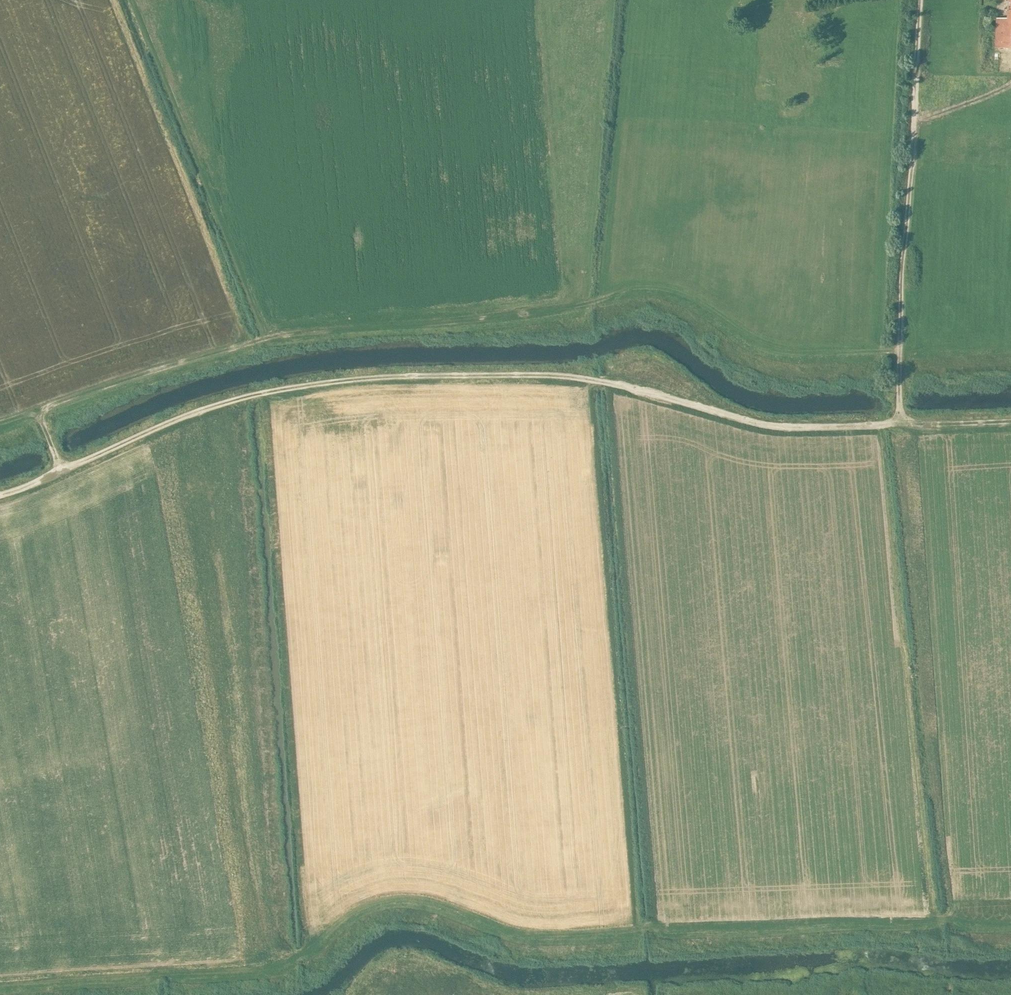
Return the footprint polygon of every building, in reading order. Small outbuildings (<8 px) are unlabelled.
[(1007,19),(996,19),(995,49),(1010,50),(1010,0),(1008,0),(1007,19)]
